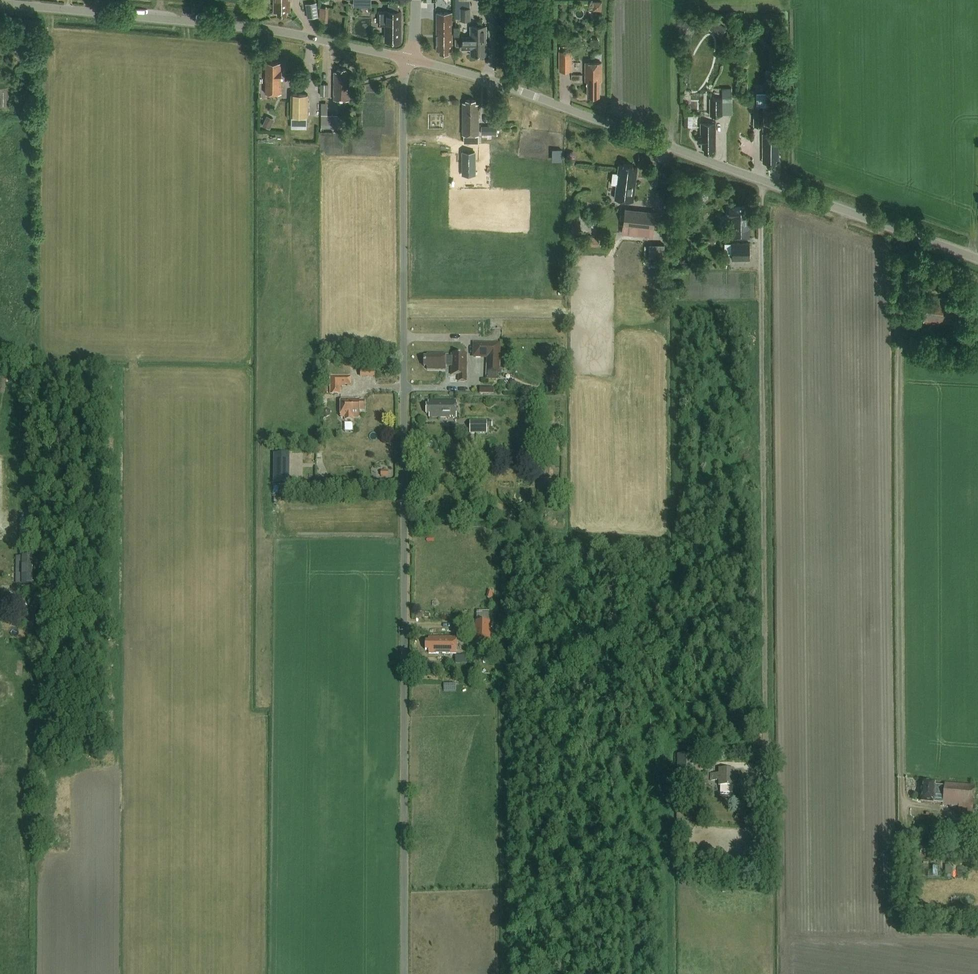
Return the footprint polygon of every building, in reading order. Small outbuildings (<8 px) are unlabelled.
[(274,13),(278,13),(278,15),(287,15),(287,12),(290,12),(290,0),(274,0),(274,13)] [(455,18),(460,18),(460,20),(470,20),(470,0),(455,0),(455,18)] [(593,1),(593,10),(602,10),(602,2),(593,1)] [(398,11),(398,3),(388,3),(388,11),(385,11),(379,11),(379,25),(385,25),(385,39),(388,39),(388,41),(398,42),(398,38),(401,38),(401,11),(398,11)] [(329,20),(329,6),(320,6),(321,20),(329,20)] [(437,38),(437,51),(440,51),(440,54),(449,54),(449,51),(452,51),(452,13),(436,13),(437,38)] [(682,26),(681,27),(682,28),(686,31),(692,24),(686,20),(682,26)] [(746,21),(738,24),(742,34),(750,31),(746,21)] [(714,22),(709,29),(721,37),(726,31),(714,22)] [(470,37),(461,37),(461,49),(470,49),(470,55),(486,55),(486,25),(470,26),(470,37)] [(777,36),(770,30),(763,39),(770,45),(777,36)] [(572,50),(559,50),(558,71),(572,71),(572,50)] [(602,81),(602,62),(586,61),(586,70),(586,81),(588,81),(587,96),(600,96),(600,81),(602,81)] [(281,94),(281,73),(280,72),(280,64),(266,63),(265,94),(281,94)] [(334,101),(349,101),(349,71),(346,71),(346,70),(337,70),(337,73),(334,73),(334,101)] [(329,83),(321,83),(321,94),(329,94),(329,83)] [(723,88),(723,98),(732,98),(732,88),(723,88)] [(307,126),(308,93),(291,93),(290,126),(307,126)] [(722,99),(710,99),(710,116),(722,116),(722,99)] [(463,103),(463,142),(478,142),(478,104),(475,104),(475,100),(466,100),(466,103),(463,103)] [(763,106),(754,106),(754,127),(763,127),(763,106)] [(321,114),(321,128),(338,128),(338,124),(343,124),(343,114),(329,114),(321,114)] [(693,127),(693,114),(684,114),(684,127),(693,127)] [(267,115),(263,125),(270,128),(275,119),(267,115)] [(713,150),(716,150),(716,124),(701,124),(701,136),(700,136),(700,144),(701,144),(701,149),(704,149),(704,152),(713,152),(713,150)] [(481,125),(481,134),(497,134),(497,126),(481,125)] [(775,159),(778,159),(778,135),(763,135),(764,160),(766,160),(766,163),(775,163),(775,159)] [(463,150),(463,172),(475,172),(475,150),(463,150)] [(632,167),(633,165),(624,164),(623,166),(619,165),(618,173),(613,172),(611,183),(616,184),(615,199),(633,201),(637,168),(632,167)] [(732,238),(749,238),(749,207),(745,207),(745,205),(732,205),(732,208),(729,208),(729,216),(732,216),(732,238)] [(625,208),(622,233),(653,236),(656,211),(625,208)] [(580,233),(581,219),(572,219),(572,233),(580,233)] [(589,245),(589,237),(577,236),(576,245),(589,245)] [(732,243),(732,260),(749,259),(749,243),(732,243)] [(649,244),(649,257),(657,257),(657,250),(657,244),(649,244)] [(665,250),(665,244),(657,244),(657,250),(657,257),(665,257),(665,250)] [(955,323),(958,303),(946,301),(947,298),(925,295),(921,318),(923,318),(923,321),(938,323),(938,321),(955,323)] [(914,323),(908,323),(907,341),(917,342),(917,328),(914,328),(914,323)] [(500,372),(501,343),(474,342),(474,357),(487,358),(487,372),(500,372)] [(468,381),(468,375),(467,355),(453,355),(453,358),(447,358),(447,355),(428,355),(428,358),(425,358),(425,366),(428,366),(428,369),(447,369),(447,366),(453,366),(453,375),(459,375),(459,381),(468,381)] [(551,376),(551,382),(561,382),(561,371),(556,371),(556,376),(551,376)] [(330,376),(330,395),(341,395),(341,387),(345,387),(345,385),(348,385),(348,387),(350,387),(350,376),(330,376)] [(359,402),(359,399),(340,399),(340,417),(345,417),(345,421),(352,421),(352,417),(359,417),(359,412),(365,412),(364,402),(359,402)] [(431,417),(458,417),(458,401),(429,401),(429,404),(428,404),(428,414),(431,414),(431,417)] [(327,409),(323,411),(323,415),(326,419),(330,416),(331,411),(327,409)] [(492,421),(470,421),(470,434),(487,434),(487,427),(492,427),(492,421)] [(296,452),(296,463),(318,463),(318,452),(296,452)] [(274,455),(274,485),(290,485),(290,455),(274,455)] [(16,557),(16,585),(32,585),(33,557),(16,557)] [(459,630),(474,627),(473,618),(457,621),(459,630)] [(476,648),(493,648),(493,623),(476,623),(476,648)] [(430,653),(457,653),(457,638),(429,638),(429,642),(426,642),(426,651),(430,650),(430,653)] [(677,756),(677,789),(694,789),(694,755),(677,756)] [(734,774),(734,770),(719,770),(719,774),(710,774),(710,781),(719,781),(719,786),(721,786),(720,794),(732,794),(732,786),(734,786),(734,780),(737,780),(737,774),(734,774)] [(763,776),(763,789),(772,789),(775,789),(774,776),(772,776),(763,776)] [(923,782),(921,802),(936,803),(973,806),(975,787),(945,785),(945,787),(934,786),(934,783),(923,782)] [(744,825),(749,818),(740,812),(735,819),(744,825)] [(903,831),(903,843),(916,842),(915,831),(903,831)]
